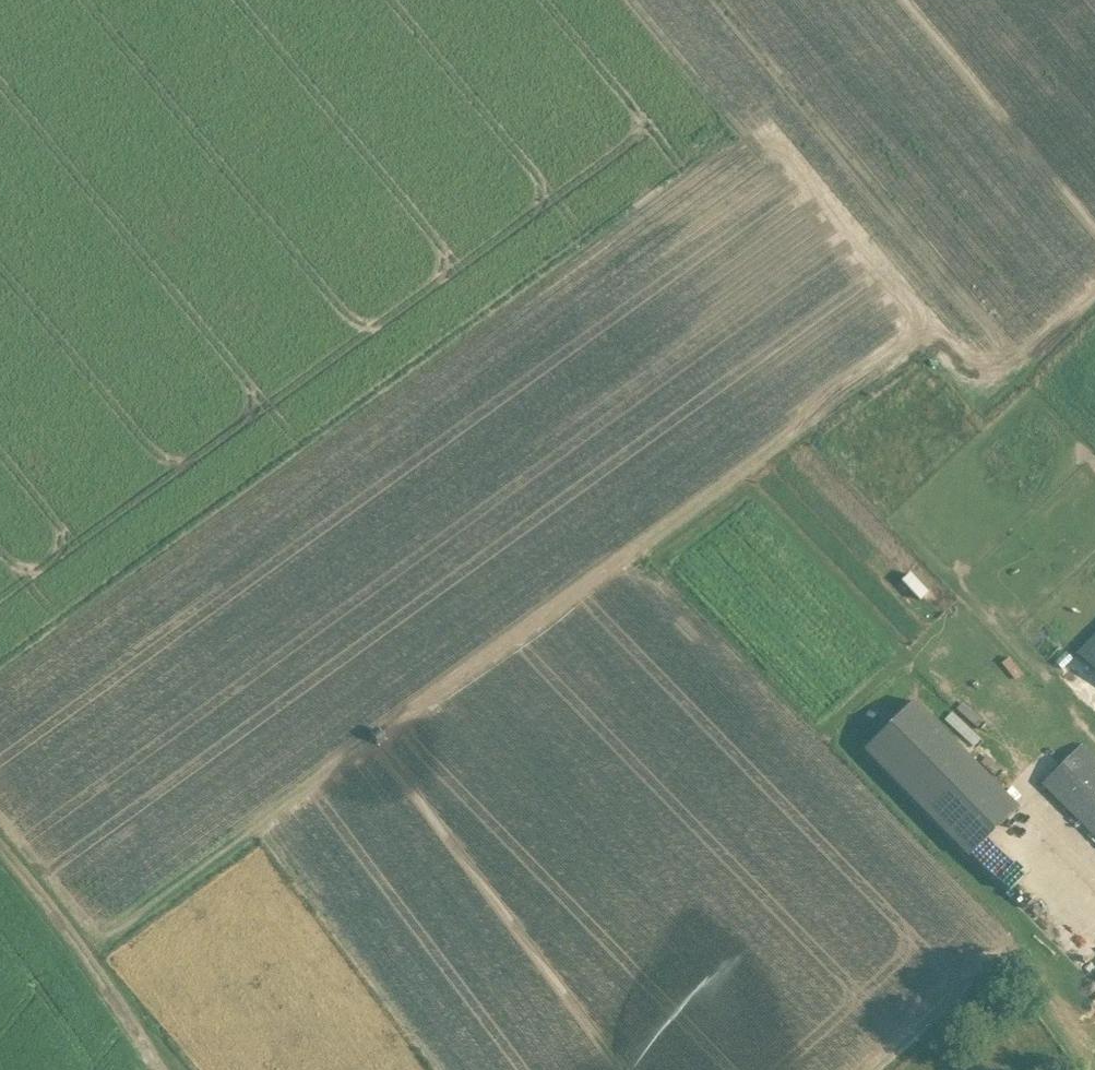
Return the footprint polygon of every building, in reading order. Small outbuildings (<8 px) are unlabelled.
[(928,592),(910,573),(901,581),(920,601),(928,592)] [(1094,715),(1094,636),(1056,676),(1094,715)] [(1019,808),(914,701),(864,750),(968,857),(1019,808)] [(1080,741),(1038,783),(1094,838),(1094,756),(1080,741)]
